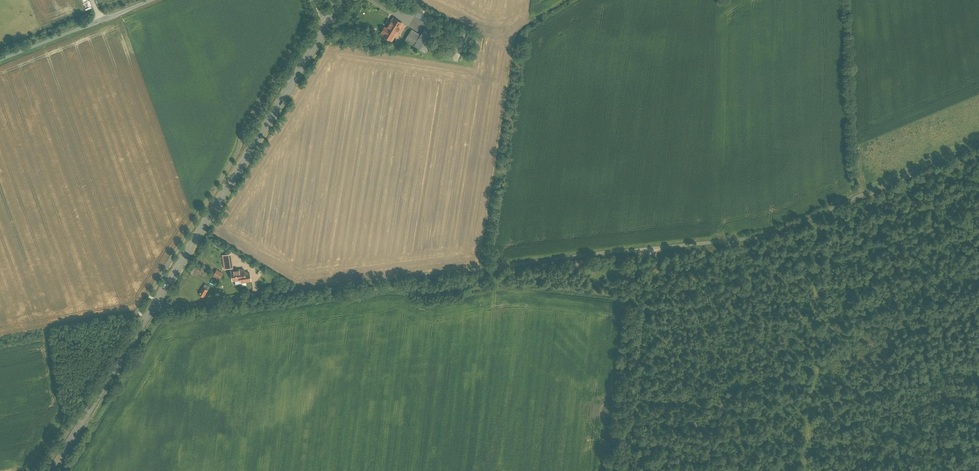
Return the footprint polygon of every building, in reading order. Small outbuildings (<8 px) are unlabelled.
[(430,14),(416,6),(411,13),(425,22),(430,14)] [(391,43),(403,24),(392,17),(385,28),(382,26),(378,32),(382,34),(381,36),(391,43)] [(434,36),(423,29),(419,36),(410,30),(404,40),(424,53),(434,36)] [(229,254),(223,255),(224,264),(225,269),(231,268),(229,254)] [(244,269),(231,271),(233,280),(241,279),(241,282),(251,280),(249,272),(245,273),(244,269)] [(215,273),(213,276),(219,279),(223,273),(217,270),(215,273)] [(203,287),(199,294),(203,297),(210,286),(205,283),(203,287)]
